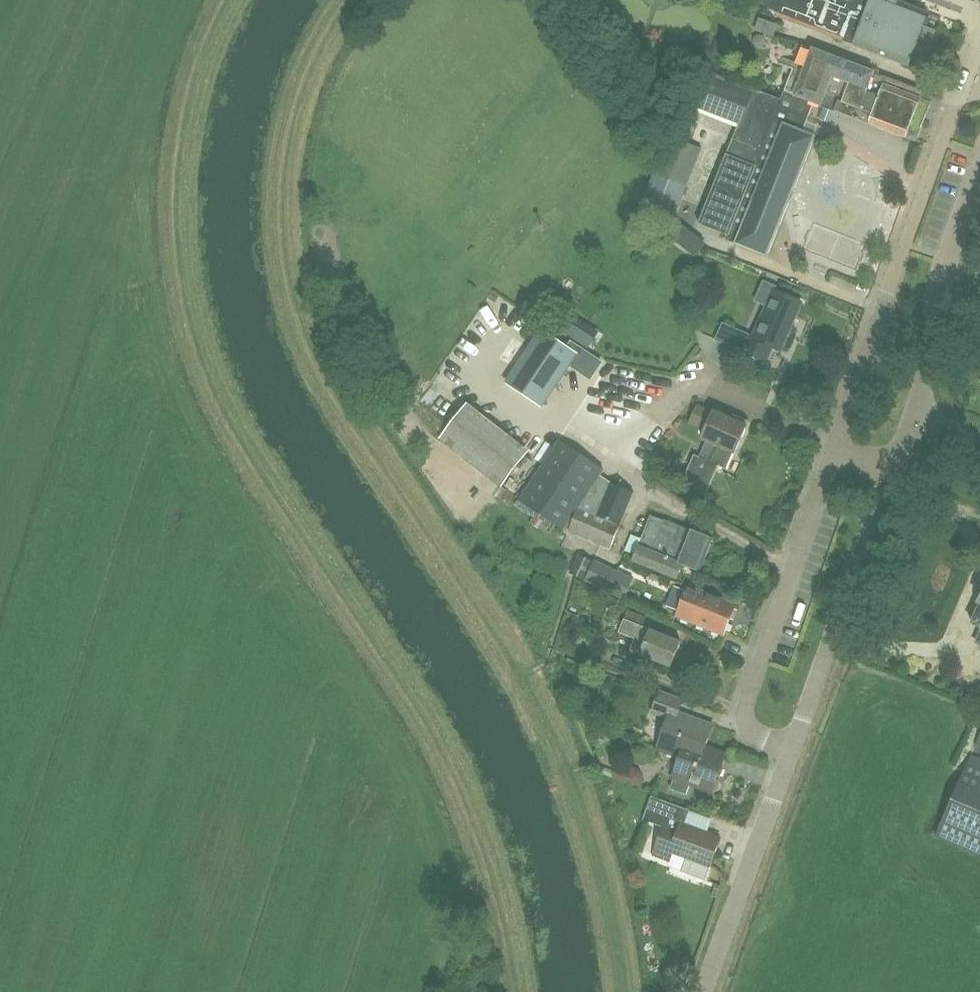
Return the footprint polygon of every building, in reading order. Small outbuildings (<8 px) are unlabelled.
[(766,6),(777,10),(776,13),(854,42),(854,43),(907,65),(913,51),(925,56),(935,31),(923,26),(928,12),(898,0),(762,0),(766,6)] [(789,83),(785,91),(815,104),(825,107),(834,111),(835,112),(836,111),(906,137),(906,136),(917,140),(931,101),(929,101),(932,93),(923,90),(924,89),(813,48),(812,50),(803,47),(797,63),(794,70),(789,83)] [(698,67),(684,103),(739,125),(738,129),(700,224),(727,235),(725,240),(735,244),(767,257),(816,136),(804,132),(815,104),(785,91),(782,100),(763,93),(698,67)] [(825,107),(820,119),(830,123),(834,111),(825,107)] [(696,162),(702,148),(670,135),(664,149),(696,162)] [(696,162),(664,149),(655,172),(687,185),(696,162)] [(655,172),(640,210),(672,222),(687,185),(655,172)] [(829,195),(833,218),(854,214),(850,191),(829,195)] [(704,243),(684,227),(674,239),(695,255),(704,243)] [(804,303),(775,289),(754,338),(749,336),(743,351),(768,363),(774,350),(781,353),(804,303)] [(542,331),(507,383),(542,406),(543,404),(569,365),(591,379),(602,363),(571,343),(568,348),(542,331)] [(607,362),(615,390),(637,383),(629,356),(607,362)] [(628,401),(641,396),(636,384),(623,389),(628,401)] [(501,487),(530,451),(468,402),(440,439),(501,487)] [(690,422),(706,429),(702,438),(707,440),(699,457),(695,455),(683,480),(707,491),(719,466),(727,470),(728,469),(725,467),(732,452),(735,453),(747,426),(749,421),(733,414),(731,419),(714,411),(713,413),(697,406),(690,422)] [(610,549),(634,493),(612,483),(600,475),(604,470),(560,441),(520,500),(564,530),(567,526),(570,528),(569,531),(610,549)] [(633,561),(677,579),(683,564),(700,571),(713,539),(689,529),(689,530),(651,515),(633,561)] [(569,573),(570,574),(584,581),(584,582),(624,600),(634,579),(595,560),(594,561),(578,554),(573,565),(569,573)] [(736,605),(688,586),(676,615),(724,635),(736,605)] [(971,623),(979,627),(979,604),(971,623)] [(640,655),(671,667),(681,641),(651,629),(650,630),(625,619),(620,632),(635,638),(630,650),(641,654),(640,655)] [(653,712),(668,718),(663,733),(704,749),(706,745),(713,724),(678,711),(683,699),(660,691),(653,712)] [(726,753),(706,745),(704,749),(663,733),(657,749),(680,757),(672,779),(712,793),(713,790),(715,791),(718,790),(720,785),(718,781),(716,780),(726,753)] [(937,837),(979,856),(979,760),(972,756),(937,837)] [(626,783),(642,788),(644,781),(639,770),(632,767),(626,783)] [(705,880),(710,866),(720,838),(685,826),(690,810),(651,796),(642,820),(664,828),(655,855),(670,861),(673,853),(686,857),(681,872),(705,880)]
